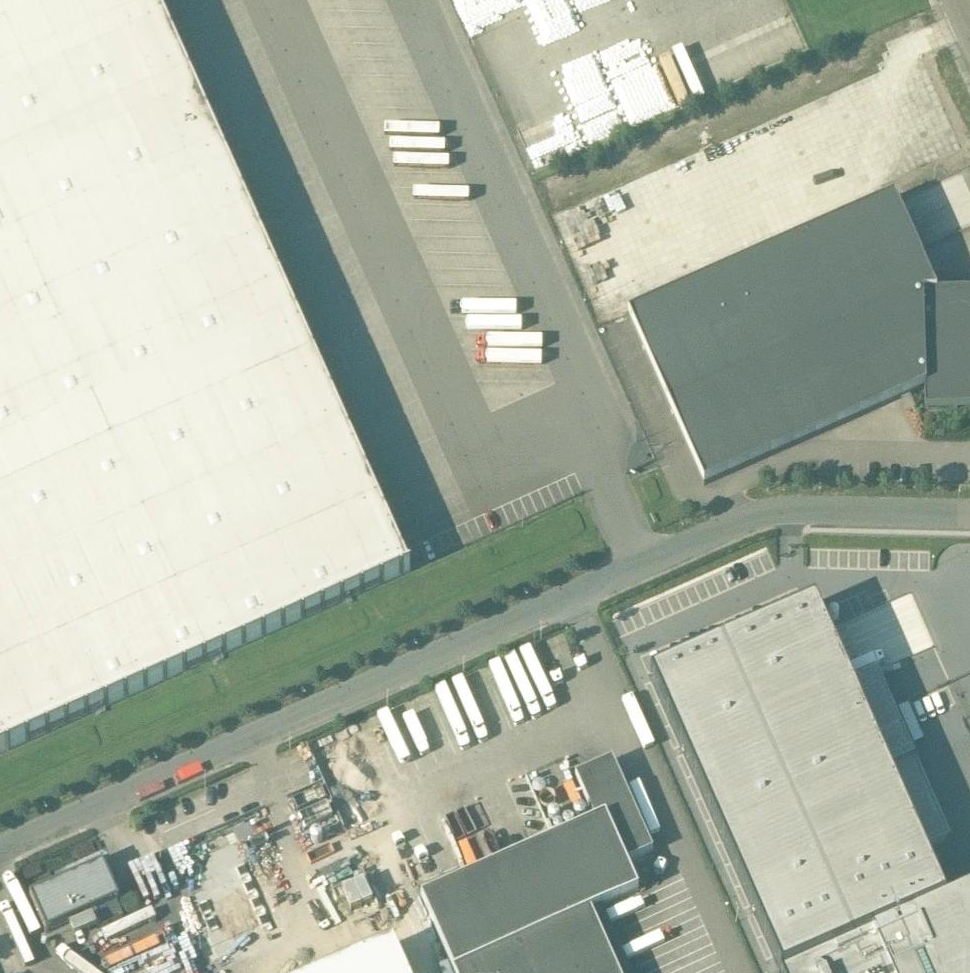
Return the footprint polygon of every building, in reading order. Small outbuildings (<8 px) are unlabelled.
[(8,750),(8,751),(10,751),(9,750),(28,742),(28,743),(30,742),(29,741),(47,733),(48,734),(49,733),(49,732),(67,724),(67,725),(69,725),(68,724),(87,716),(87,717),(89,716),(88,715),(106,707),(107,708),(108,707),(108,706),(126,698),(126,699),(128,699),(127,697),(146,689),(146,690),(147,690),(147,689),(165,681),(166,682),(167,681),(167,680),(185,672),(185,673),(187,672),(186,671),(204,663),(205,664),(206,664),(206,662),(224,654),(225,656),(226,655),(226,654),(244,646),(244,647),(246,646),(245,645),(263,637),(264,638),(265,637),(265,636),(283,628),(284,629),(285,629),(285,628),(303,619),(304,620),(305,620),(305,619),(322,611),(323,612),(324,611),(324,610),(342,602),(342,603),(344,603),(343,601),(362,593),(362,594),(364,594),(363,593),(381,585),(382,586),(383,585),(383,584),(401,576),(401,577),(403,576),(402,575),(410,572),(410,571),(408,571),(155,0),(0,0),(0,754),(8,750)] [(958,152),(926,64),(901,73),(898,66),(875,74),(880,89),(887,87),(889,93),(897,90),(907,120),(904,121),(920,165),(958,152)] [(628,315),(704,487),(925,389),(925,411),(969,409),(969,292),(947,294),(936,293),(894,198),(628,315)] [(650,677),(781,972),(969,972),(969,889),(946,900),(888,768),(915,756),(893,707),(866,719),(815,604),(650,677)] [(443,689),(266,755),(291,822),(403,781),(397,764),(432,751),(430,747),(461,736),(443,689)] [(595,822),(421,899),(454,972),(617,972),(591,914),(639,892),(626,864),(653,852),(612,761),(575,777),(595,822)] [(100,866),(30,898),(47,934),(117,902),(127,925),(170,906),(146,853),(136,858),(131,847),(99,862),(101,866),(100,866)]
